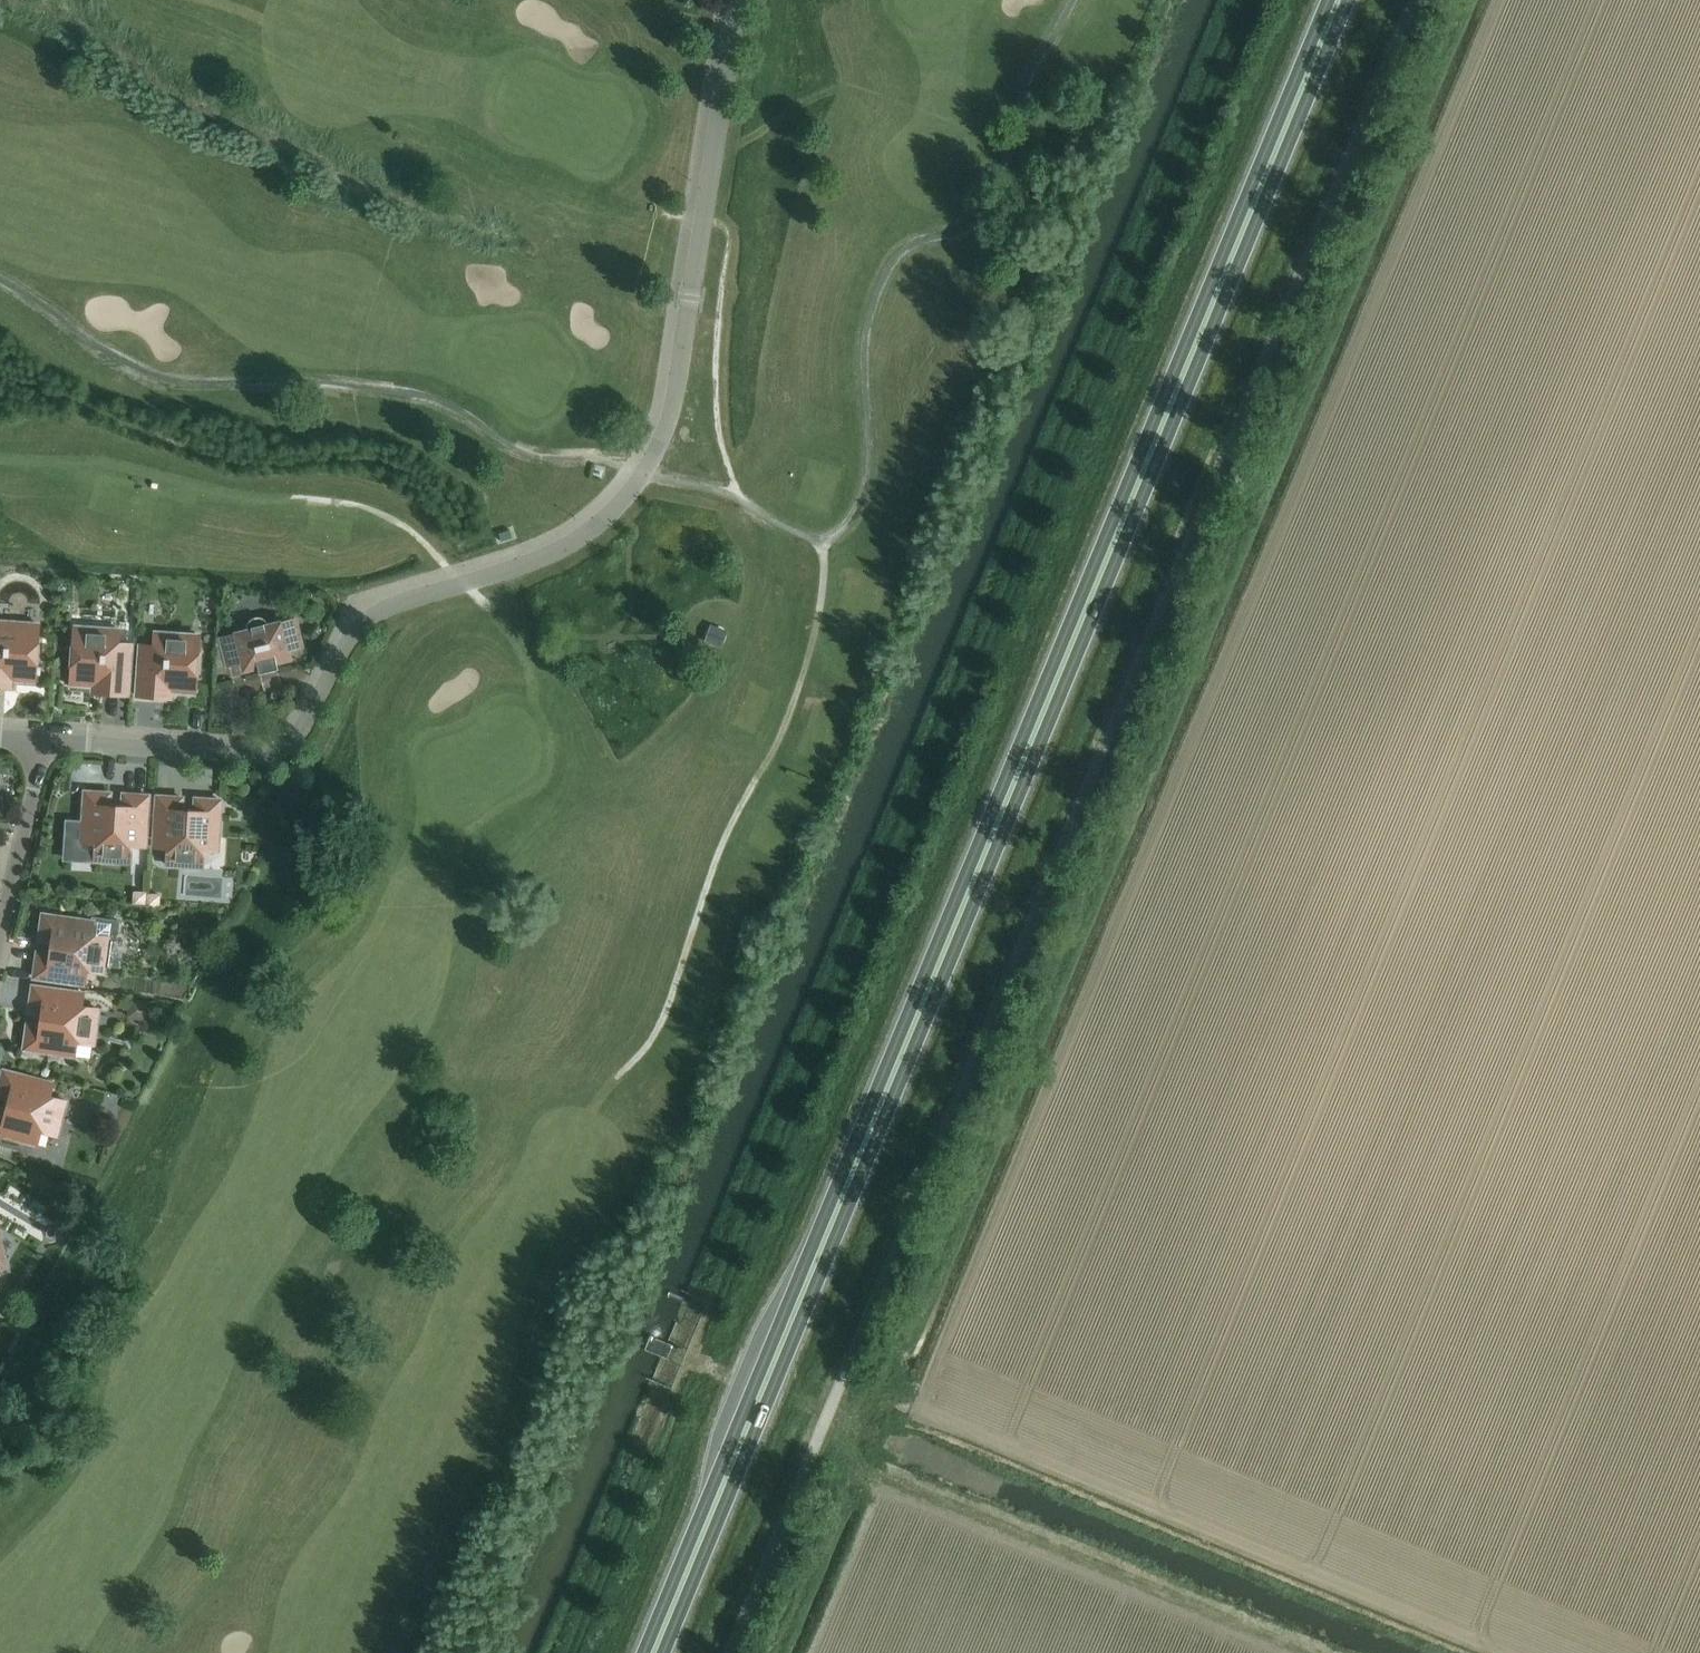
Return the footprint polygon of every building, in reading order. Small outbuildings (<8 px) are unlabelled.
[(224,666),(238,662),(241,673),(257,669),(256,666),(277,661),(277,664),(293,660),(290,649),(304,646),(297,618),(283,621),(282,618),(266,622),(265,620),(260,618),(255,618),(250,620),(247,625),(247,627),(231,631),(231,634),(217,638),(224,666)] [(699,618),(693,633),(710,640),(716,626),(699,618)] [(14,687),(14,680),(34,682),(39,624),(0,621),(0,686),(14,687)] [(70,684),(90,686),(90,692),(127,695),(131,641),(118,640),(119,630),(74,627),(70,684)] [(174,697),(174,691),(194,692),(199,635),(154,631),(154,643),(140,642),(136,695),(174,697)] [(117,793),(85,791),(81,842),(95,843),(94,860),(130,862),(132,836),(145,837),(148,796),(123,794),(122,806),(116,806),(117,793)] [(154,837),(168,838),(166,865),(203,867),(204,850),(217,851),(220,797),(197,796),(196,811),(181,810),(182,798),(157,796),(154,837)] [(133,891),(133,904),(146,904),(146,892),(133,891)] [(147,893),(147,906),(160,907),(160,894),(147,893)] [(111,939),(116,939),(119,921),(93,917),(92,919),(40,911),(36,941),(46,943),(45,951),(35,949),(31,979),(84,987),(86,971),(106,973),(111,939)] [(21,1051),(74,1058),(76,1042),(95,1045),(100,1009),(81,1006),(83,990),(30,983),(26,1013),(36,1014),(35,1022),(25,1021),(21,1051)] [(39,1146),(43,1131),(62,1136),(71,1100),(53,1096),(57,1080),(4,1067),(0,1082),(0,1097),(8,1099),(7,1104),(0,1102),(0,1137),(39,1146)] [(9,1268),(0,1231),(0,1271),(9,1268)]
